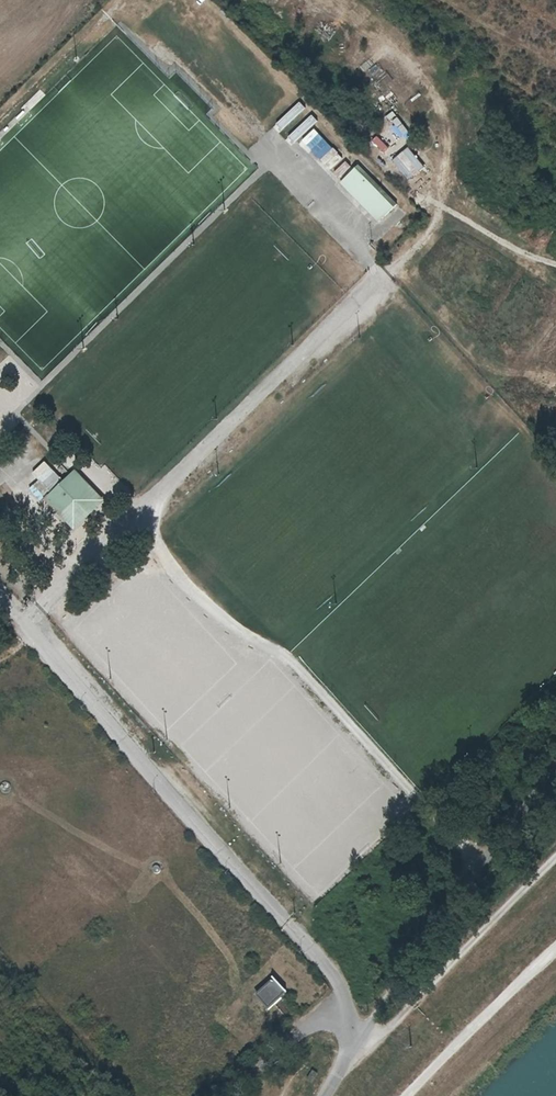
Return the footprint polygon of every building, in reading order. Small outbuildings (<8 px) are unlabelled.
[(300,102),(277,125),(282,130),(306,108),(300,102)] [(393,111),(386,116),(401,137),(408,132),(393,111)] [(312,115),(288,138),(294,143),(318,121),(312,115)] [(315,129),(303,140),(331,169),(343,158),(315,129)] [(377,136),(370,142),(381,154),(388,148),(377,136)] [(407,150),(394,161),(408,179),(422,167),(407,150)] [(346,161),(334,173),(339,178),(351,166),(346,161)] [(359,164),(340,182),(379,222),(398,204),(359,164)] [(50,466),(27,488),(39,501),(62,478),(50,466)] [(76,470),(47,498),(74,527),(104,499),(76,470)] [(276,980),(257,996),(270,1011),(289,994),(276,980)] [(319,1074),(314,1071),(308,1080),(313,1083),(319,1074)]
